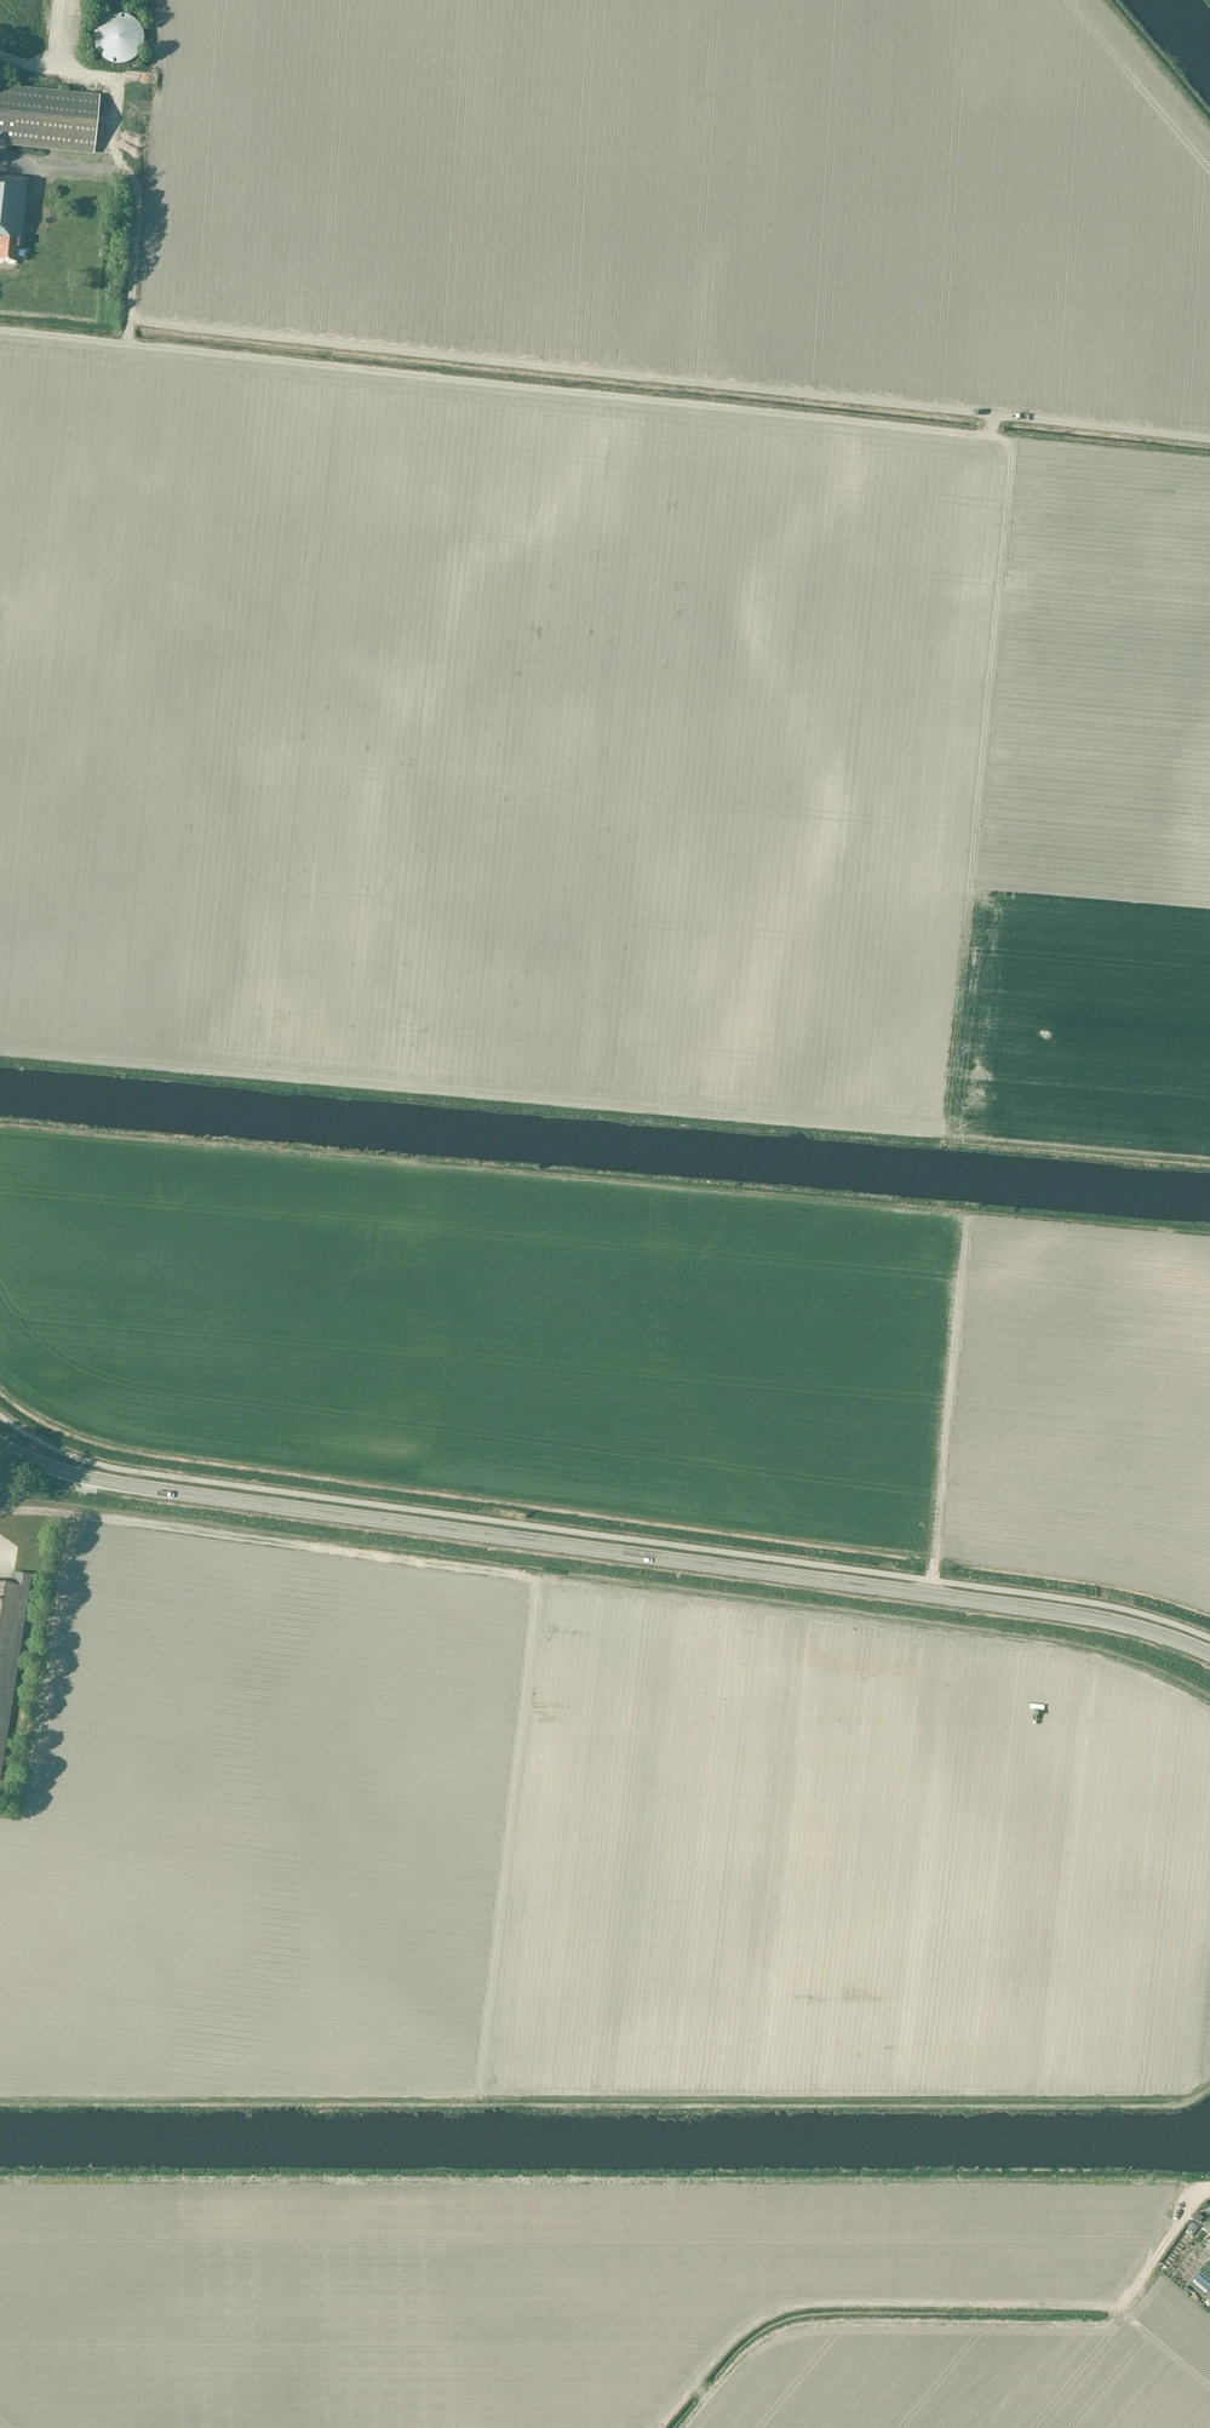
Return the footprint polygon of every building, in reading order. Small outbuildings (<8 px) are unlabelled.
[(41,17),(57,18),(58,0),(41,0),(41,17)] [(94,37),(94,41),(94,45),(95,49),(97,53),(100,57),(103,60),(107,62),(111,64),(115,65),(120,65),(124,65),(128,63),(132,61),(135,59),(138,56),(141,52),(143,48),(144,44),(144,39),(143,35),(142,31),(140,27),(137,23),(134,20),(130,18),(126,16),(122,15),(118,15),(113,15),(109,17),(105,19),(102,21),(99,25),(96,28),(95,32),(94,37)] [(132,74),(145,75),(146,67),(132,67),(132,74)] [(93,153),(98,98),(0,89),(0,144),(93,153)] [(21,250),(28,181),(0,178),(0,262),(17,264),(19,250),(21,250)] [(0,1544),(0,1561),(8,1563),(13,1547),(0,1544)] [(28,1589),(29,1589),(31,1576),(14,1573),(12,1586),(0,1584),(0,1774),(28,1589)] [(1203,2218),(1197,2214),(1193,2219),(1199,2223),(1203,2218)]
